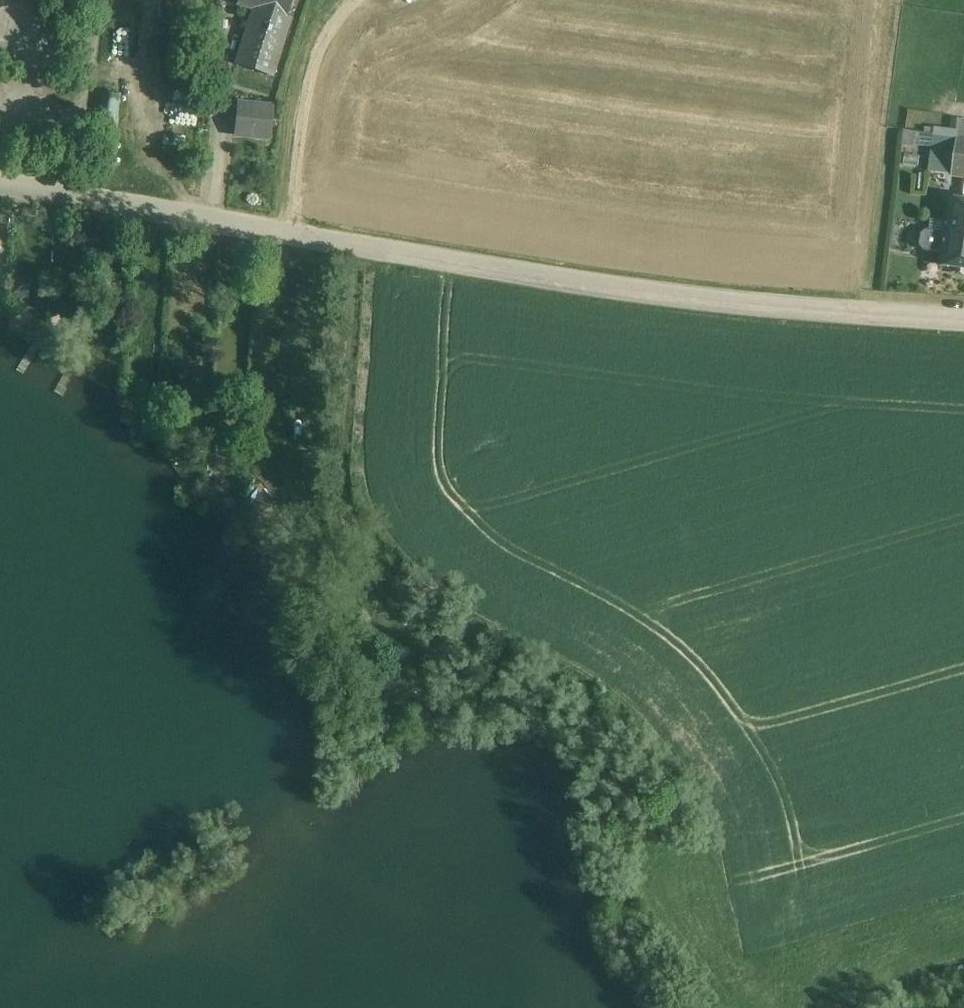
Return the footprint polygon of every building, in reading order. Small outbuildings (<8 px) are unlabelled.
[(239,5),(254,11),(285,21),(292,0),(241,0),(239,5)] [(285,21),(254,11),(235,65),(271,76),(288,23),(285,21)] [(271,108),(239,105),(236,137),(267,140),(271,108)] [(139,145),(193,147),(194,120),(140,118),(139,145)] [(956,143),(933,140),(928,175),(951,178),(956,143)] [(956,143),(951,178),(963,180),(963,144),(956,143)] [(950,200),(945,236),(927,234),(923,237),(921,248),(924,251),(943,254),(941,268),(963,271),(963,202),(950,200)]
